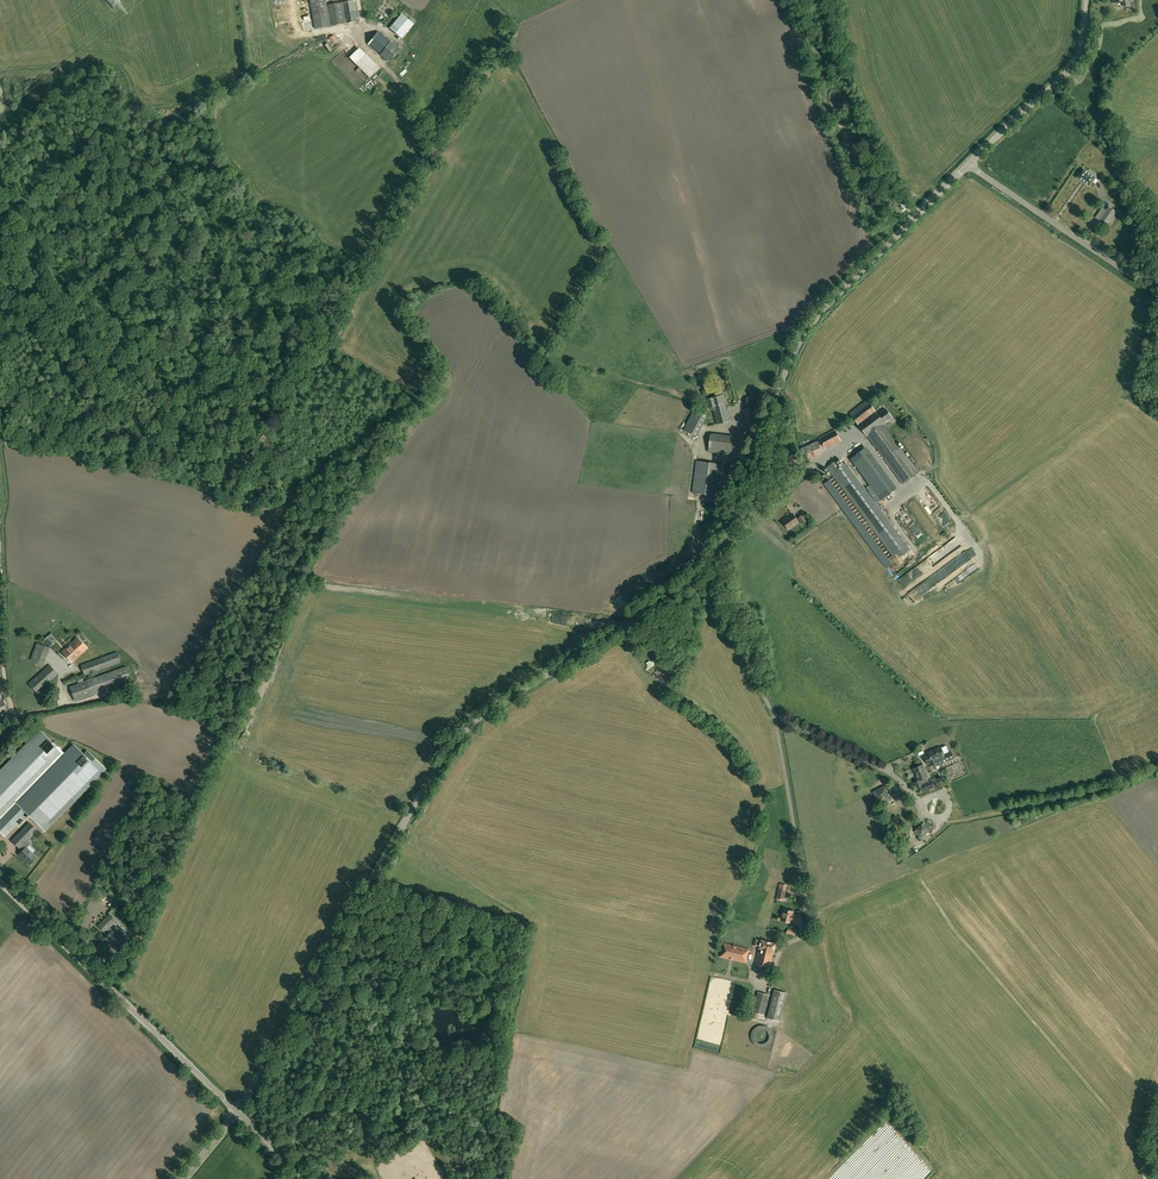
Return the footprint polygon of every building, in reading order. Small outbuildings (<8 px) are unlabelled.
[(330,26),(326,5),(326,0),(310,0),(315,28),(330,26)] [(355,1),(342,3),(345,23),(358,21),(355,1)] [(342,3),(326,5),(330,26),(345,23),(342,3)] [(411,22),(403,16),(392,30),(400,36),(411,22)] [(384,29),(385,25),(374,20),(372,24),(384,29)] [(368,44),(380,54),(390,62),(400,49),(391,41),(391,42),(379,32),(368,44)] [(343,57),(349,64),(359,56),(353,49),(343,57)] [(356,63),(364,71),(370,78),(380,68),(366,53),(356,63)] [(1077,177),(1090,186),(1090,185),(1091,186),(1094,183),(1092,182),(1095,178),(1096,178),(1096,177),(1083,168),(1077,177)] [(1109,206),(1099,220),(1106,225),(1116,212),(1109,206)] [(717,424),(731,421),(724,395),(707,400),(709,408),(711,407),(712,410),(713,410),(717,424)] [(867,400),(850,413),(867,437),(868,436),(892,417),(886,408),(878,414),(867,400)] [(695,408),(683,430),(697,437),(708,415),(695,408)] [(755,408),(743,410),(745,423),(757,421),(755,408)] [(883,424),(868,436),(903,484),(919,472),(883,424)] [(819,438),(821,440),(825,449),(841,440),(835,429),(819,438)] [(710,433),(708,452),(732,455),(734,436),(710,433)] [(818,438),(813,441),(819,452),(824,449),(818,438)] [(881,500),(897,488),(866,447),(850,459),(881,500)] [(697,461),(693,493),(716,496),(720,464),(697,461)] [(846,462),(840,467),(835,461),(828,467),(893,556),(907,545),(846,462)] [(851,518),(857,513),(832,479),(826,483),(851,518)] [(783,521),(789,529),(799,522),(793,514),(783,521)] [(808,521),(803,514),(798,518),(803,524),(808,521)] [(919,541),(923,539),(921,536),(923,535),(918,525),(913,528),(919,541)] [(869,531),(865,535),(871,544),(876,540),(869,531)] [(885,565),(892,561),(886,553),(880,556),(885,565)] [(78,637),(70,644),(80,655),(87,648),(78,637)] [(44,665),(50,647),(37,642),(30,660),(44,665)] [(80,655),(70,644),(62,652),(72,662),(80,655)] [(121,662),(117,652),(81,665),(85,675),(121,662)] [(37,692),(58,674),(50,664),(29,683),(37,692)] [(131,680),(126,666),(108,673),(113,687),(131,680)] [(107,673),(87,680),(92,695),(113,687),(107,673)] [(87,680),(70,686),(75,701),(92,695),(87,680)] [(15,804),(65,754),(40,729),(0,770),(0,820),(15,804)] [(15,804),(26,815),(29,813),(43,827),(103,766),(87,750),(83,754),(74,744),(65,754),(15,804)] [(941,748),(941,747),(928,752),(930,755),(925,757),(928,764),(933,762),(935,767),(955,758),(952,751),(949,752),(946,745),(941,748)] [(923,765),(913,769),(918,781),(915,782),(919,794),(934,787),(931,781),(929,782),(927,777),(928,777),(923,765)] [(107,769),(103,766),(43,827),(47,830),(107,769)] [(880,805),(892,799),(889,795),(887,796),(885,792),(887,791),(885,786),(874,792),(880,805)] [(0,820),(0,832),(5,837),(26,815),(15,804),(0,820)] [(30,823),(20,832),(27,839),(37,829),(30,823)] [(924,823),(915,831),(921,838),(930,830),(924,823)] [(20,846),(27,839),(20,832),(12,841),(19,847),(20,846)] [(24,849),(19,854),(30,865),(37,857),(26,847),(31,843),(27,839),(21,846),(24,849)] [(784,909),(782,920),(791,922),(791,919),(796,920),(796,923),(800,924),(802,916),(798,915),(792,914),(793,911),(784,909)] [(116,920),(109,914),(98,926),(104,932),(108,928),(116,920)] [(108,935),(105,938),(117,950),(125,942),(113,930),(112,932),(108,928),(104,932),(108,935)] [(770,968),(773,954),(772,954),(772,951),(774,952),(776,944),(761,940),(759,948),(761,949),(760,952),(758,952),(755,965),(770,968)] [(722,957),(729,959),(747,963),(750,949),(732,945),(732,944),(723,942),(720,957),(722,957)] [(55,961),(58,957),(46,947),(43,951),(55,961)] [(413,968),(414,976),(422,975),(421,967),(413,968)] [(787,993),(774,990),(767,1017),(780,1021),(787,993)] [(770,995),(757,991),(752,1011),(765,1015),(770,995)]
